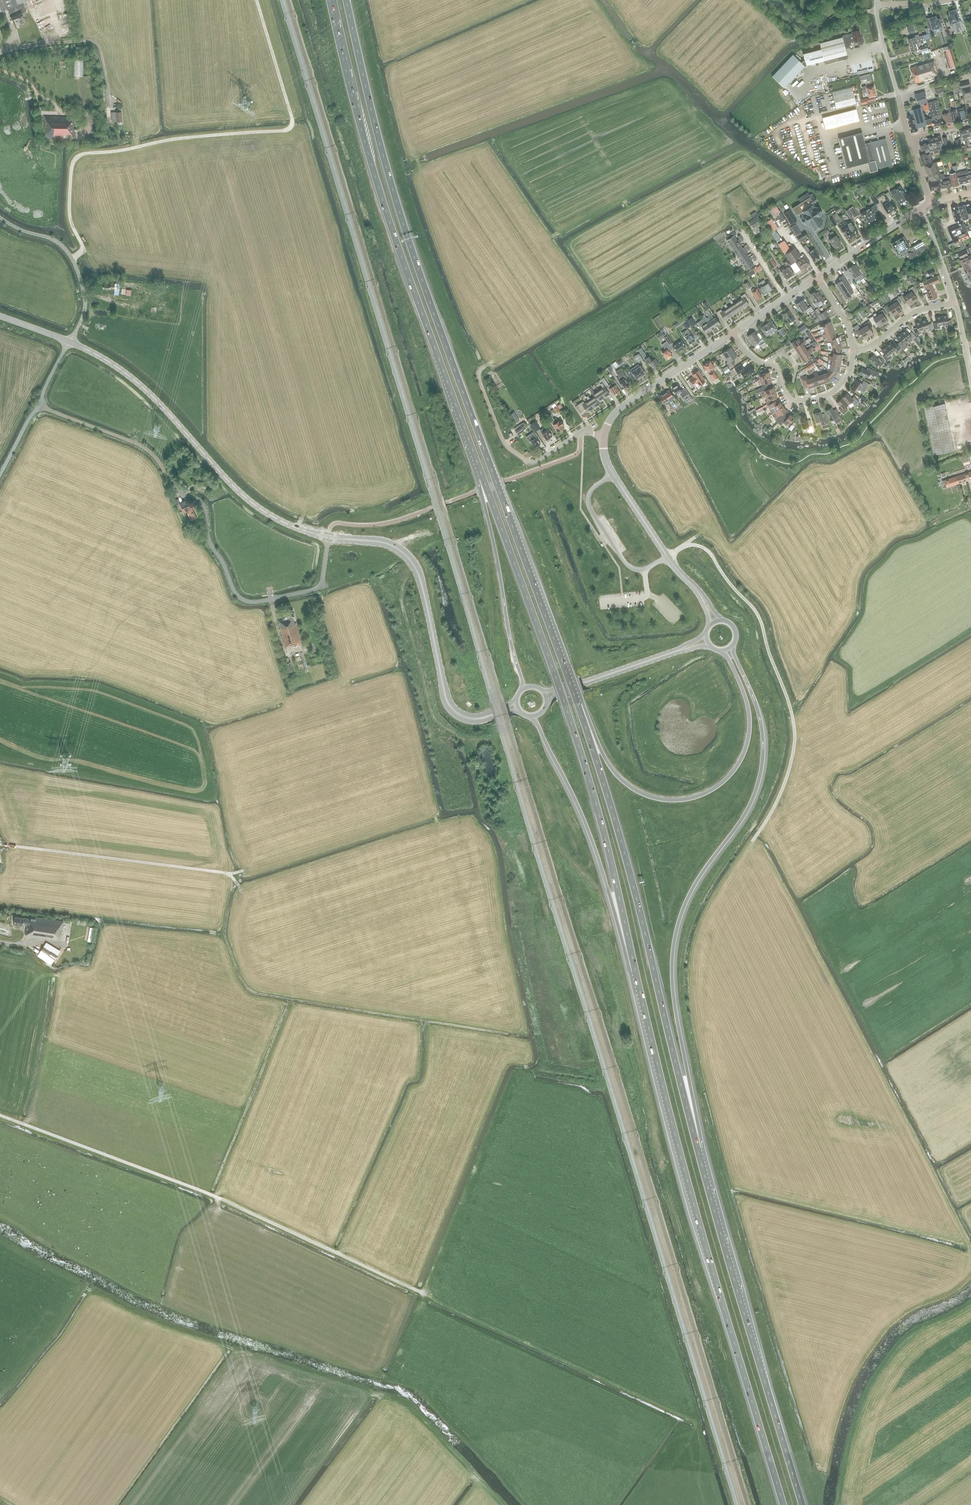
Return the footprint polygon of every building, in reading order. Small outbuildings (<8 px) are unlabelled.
[(7,9),(22,2),(26,0),(0,0),(0,12),(7,9)] [(22,2),(7,9),(10,14),(9,14),(12,20),(23,16),(22,13),(26,11),(25,8),(24,8),(22,2)] [(948,16),(951,24),(954,23),(956,28),(959,27),(961,31),(964,30),(961,20),(959,21),(956,10),(951,11),(951,10),(949,11),(951,15),(948,16)] [(937,20),(936,16),(936,15),(934,16),(934,17),(930,18),(933,29),(942,26),(940,19),(937,20)] [(793,54),(772,76),(784,88),(794,77),(798,73),(805,66),(805,65),(806,65),(837,57),(838,57),(838,60),(845,59),(847,56),(847,55),(845,49),(847,49),(851,42),(854,42),(857,41),(858,42),(860,44),(862,43),(864,41),(862,37),(861,36),(859,30),(858,28),(857,27),(851,29),(852,31),(852,33),(847,35),(847,34),(842,36),(842,37),(826,41),(820,43),(821,49),(821,50),(803,54),(803,53),(805,61),(803,61),(802,62),(793,54)] [(915,36),(908,39),(910,45),(924,41),(925,40),(929,39),(932,38),(932,37),(931,32),(930,32),(930,31),(926,32),(927,34),(919,36),(919,34),(914,35),(915,36)] [(924,41),(910,45),(912,51),(919,49),(918,45),(920,44),(924,43),(923,42),(924,42),(924,41)] [(949,49),(943,51),(949,69),(955,67),(949,49)] [(74,59),(75,76),(84,76),(84,59),(74,59)] [(916,83),(939,76),(934,60),(916,65),(917,66),(911,68),(914,78),(916,83)] [(876,95),(874,86),(866,88),(866,86),(862,87),(863,91),(867,90),(869,97),(876,95)] [(970,86),(961,89),(963,97),(970,96),(970,90),(970,86)] [(856,103),(853,91),(852,87),(832,92),(836,108),(856,103)] [(921,107),(913,109),(913,110),(917,128),(919,127),(924,126),(926,125),(923,111),(924,111),(925,111),(930,110),(928,102),(929,102),(928,99),(927,92),(926,93),(925,93),(925,92),(915,94),(916,101),(917,101),(919,100),(921,107)] [(929,102),(928,102),(930,110),(931,113),(932,116),(941,114),(937,100),(929,102)] [(949,110),(952,122),(958,121),(956,109),(951,111),(950,107),(948,108),(949,110)] [(957,109),(960,120),(969,118),(966,107),(957,109)] [(121,109),(118,109),(118,112),(111,112),(112,122),(122,121),(121,109)] [(942,113),(944,124),(951,122),(950,116),(949,112),(942,113)] [(926,119),(928,128),(934,126),(932,116),(931,113),(929,114),(930,118),(926,119)] [(941,114),(932,116),(934,126),(944,124),(942,118),(941,114)] [(914,115),(907,117),(911,133),(918,131),(914,115)] [(73,138),(73,117),(44,117),(45,132),(45,138),(73,138)] [(967,140),(968,140),(965,129),(959,130),(961,137),(963,137),(965,146),(968,145),(967,140)] [(865,144),(862,132),(839,138),(846,168),(867,162),(870,172),(877,170),(877,168),(891,164),(885,139),(865,144)] [(940,136),(934,137),(937,150),(938,150),(941,149),(940,145),(942,144),(940,136)] [(921,151),(927,149),(930,148),(930,147),(933,147),(934,149),(933,149),(935,155),(939,154),(938,150),(937,150),(934,137),(928,139),(929,142),(920,144),(921,151)] [(924,166),(934,162),(930,163),(929,162),(932,161),(929,154),(926,155),(925,151),(920,153),(924,166)] [(925,169),(927,174),(928,174),(931,181),(937,179),(939,178),(934,162),(924,166),(925,169)] [(960,184),(970,182),(968,174),(967,170),(957,172),(958,176),(960,184)] [(953,173),(950,173),(953,186),(959,184),(956,172),(953,173)] [(940,178),(942,188),(953,185),(951,175),(945,177),(944,173),(940,174),(941,178),(940,178)] [(942,188),(940,178),(940,179),(939,178),(937,179),(937,180),(937,181),(929,183),(931,191),(942,188)] [(857,194),(866,189),(864,184),(860,186),(861,187),(858,188),(858,187),(855,189),(857,194)] [(905,203),(909,200),(900,186),(890,191),(894,197),(900,206),(903,204),(905,203)] [(883,205),(888,213),(897,208),(892,200),(893,199),(888,191),(883,195),(888,202),(883,205)] [(800,217),(800,218),(801,218),(804,222),(803,223),(804,223),(808,223),(809,226),(811,225),(813,227),(812,228),(813,228),(816,227),(817,229),(822,226),(820,224),(822,222),(822,221),(822,222),(820,219),(822,218),(820,215),(821,215),(821,212),(822,212),(822,211),(821,211),(819,207),(819,206),(818,206),(815,206),(816,203),(815,202),(817,201),(812,193),(809,195),(808,192),(798,198),(801,203),(792,208),(797,215),(803,211),(803,214),(801,215),(801,217),(800,217)] [(879,202),(874,194),(870,197),(875,205),(879,202)] [(785,220),(775,204),(771,207),(768,209),(774,219),(777,217),(780,223),(785,220)] [(875,205),(871,207),(866,210),(871,218),(874,222),(875,222),(875,221),(879,219),(874,212),(878,210),(875,205)] [(965,205),(963,205),(959,207),(962,216),(963,220),(969,217),(965,205)] [(859,215),(853,206),(846,211),(849,217),(852,215),(854,218),(859,215)] [(962,233),(967,231),(963,223),(961,217),(958,206),(951,208),(955,222),(958,221),(959,224),(962,233)] [(797,221),(796,219),(790,210),(783,214),(791,225),(797,221)] [(872,223),(874,222),(871,218),(866,210),(861,214),(868,226),(872,223)] [(827,215),(831,221),(834,226),(837,224),(832,217),(831,219),(828,215),(827,215)] [(762,223),(757,216),(748,222),(753,229),(762,223)] [(806,266),(810,264),(803,253),(801,255),(803,257),(802,258),(795,247),(791,250),(784,240),(783,241),(775,230),(778,228),(772,218),(764,223),(771,233),(792,264),(796,262),(801,270),(805,267),(807,266),(806,266)] [(849,228),(854,235),(858,232),(855,227),(854,227),(853,226),(855,225),(852,220),(847,223),(845,224),(845,225),(848,229),(849,228)] [(793,227),(796,233),(801,230),(798,224),(793,227)] [(959,224),(958,224),(948,229),(954,242),(958,240),(959,240),(957,236),(962,233),(959,224)] [(842,226),(840,228),(843,232),(844,231),(849,238),(854,235),(849,228),(848,229),(845,225),(842,226)] [(727,240),(730,245),(737,240),(734,236),(736,234),(734,231),(727,236),(728,239),(727,240)] [(835,247),(841,243),(839,241),(840,240),(838,237),(837,238),(835,235),(832,231),(830,233),(832,237),(829,239),(835,247)] [(808,237),(805,232),(797,237),(800,242),(808,237)] [(959,240),(958,240),(961,248),(964,247),(961,240),(969,237),(967,232),(957,236),(959,240)] [(921,252),(929,248),(924,239),(910,248),(903,237),(898,239),(896,240),(896,241),(891,243),(897,254),(905,250),(910,259),(918,254),(918,255),(922,254),(921,252)] [(733,250),(740,245),(743,244),(741,241),(741,242),(739,239),(737,240),(730,245),(733,250)] [(746,249),(744,247),(742,248),(740,245),(733,250),(736,255),(744,250),(746,249)] [(820,257),(814,249),(810,251),(807,247),(804,249),(807,253),(808,252),(814,261),(820,257)] [(746,249),(744,250),(736,255),(740,260),(747,255),(746,253),(748,252),(746,249)] [(961,258),(968,255),(966,250),(959,253),(961,258)] [(752,259),(751,256),(749,258),(747,255),(740,260),(743,265),(750,260),(752,259)] [(970,262),(970,255),(959,260),(962,266),(967,263),(968,265),(970,269),(970,268),(970,264),(970,262)] [(773,268),(777,265),(772,258),(768,260),(773,268)] [(794,274),(788,265),(790,264),(786,259),(782,262),(786,267),(780,270),(786,279),(794,274)] [(750,260),(743,265),(746,270),(754,265),(750,260)] [(968,265),(967,263),(962,266),(970,281),(970,271),(970,269),(968,265)] [(847,269),(850,273),(854,278),(854,277),(855,279),(858,277),(860,280),(864,277),(859,270),(859,269),(856,264),(853,266),(853,265),(847,269)] [(925,269),(921,271),(923,275),(928,273),(929,276),(935,273),(933,268),(925,271),(925,269)] [(850,293),(852,291),(842,275),(839,277),(841,280),(836,283),(846,299),(851,295),(850,293)] [(928,279),(923,281),(928,293),(926,293),(929,301),(939,297),(939,296),(937,297),(932,284),(939,282),(936,276),(928,279)] [(761,281),(768,292),(773,288),(768,281),(766,282),(764,279),(761,281)] [(768,292),(761,281),(758,283),(760,286),(758,287),(763,295),(768,292)] [(910,292),(907,294),(913,303),(918,300),(914,294),(917,293),(913,286),(908,289),(910,292)] [(756,299),(762,296),(756,288),(754,289),(754,288),(751,290),(751,291),(756,299)] [(810,294),(815,302),(814,303),(816,307),(818,307),(819,306),(818,305),(824,301),(818,291),(815,293),(814,291),(810,294)] [(742,298),(738,301),(743,309),(749,305),(746,301),(749,299),(745,294),(740,297),(742,298)] [(909,306),(913,303),(907,294),(905,296),(904,294),(899,297),(903,302),(905,300),(909,306)] [(895,302),(892,304),(898,313),(902,310),(899,305),(901,303),(898,298),(893,300),(895,302)] [(730,301),(732,305),(737,313),(743,309),(738,301),(734,304),(731,300),(730,301)] [(808,308),(802,300),(795,304),(801,313),(805,310),(807,313),(809,311),(811,313),(814,311),(811,306),(808,308)] [(724,305),(726,308),(732,316),(737,313),(732,305),(728,307),(726,304),(724,305)] [(898,313),(892,304),(890,306),(888,304),(884,307),(887,312),(890,310),(894,316),(898,313)] [(725,321),(732,316),(726,308),(722,311),(721,309),(716,312),(720,318),(723,316),(725,321)] [(816,314),(817,316),(821,321),(828,316),(825,311),(821,314),(819,312),(817,308),(816,309),(818,312),(816,314)] [(883,324),(888,321),(884,316),(887,314),(883,309),(879,312),(880,314),(878,316),(877,316),(883,324)] [(708,310),(705,312),(706,313),(708,316),(711,320),(715,327),(720,323),(716,317),(713,318),(710,314),(709,312),(708,310)] [(788,323),(794,319),(789,310),(783,314),(788,323)] [(874,315),(869,318),(873,324),(875,322),(879,327),(883,324),(877,316),(878,316),(876,313),(873,314),(874,315)] [(947,314),(941,316),(943,325),(946,324),(947,327),(953,326),(951,320),(948,320),(947,314)] [(943,325),(941,316),(935,317),(937,322),(933,323),(934,329),(940,328),(940,325),(943,325)] [(696,323),(692,317),(687,320),(691,327),(696,323)] [(706,317),(703,319),(706,323),(711,330),(715,327),(711,320),(709,321),(706,317)] [(684,318),(673,325),(676,329),(686,322),(684,318)] [(703,318),(697,322),(701,327),(702,326),(706,333),(711,330),(706,323),(703,319),(703,318)] [(926,319),(920,321),(924,330),(927,329),(928,331),(933,329),(931,323),(928,324),(926,319)] [(773,331),(777,329),(771,320),(761,328),(766,336),(770,333),(771,335),(774,333),(773,331)] [(823,326),(824,329),(833,326),(831,321),(827,322),(825,320),(821,323),(821,324),(819,325),(819,327),(823,326)] [(866,326),(863,328),(869,336),(873,333),(870,328),(872,326),(869,321),(864,324),(866,326)] [(920,331),(924,330),(920,321),(915,323),(917,328),(914,329),(916,335),(921,333),(920,331)] [(808,329),(805,324),(798,328),(801,333),(808,329)] [(822,336),(834,332),(833,326),(824,329),(825,333),(822,334),(822,336)] [(782,336),(786,333),(782,327),(778,330),(782,336)] [(860,327),(855,330),(859,336),(861,334),(865,339),(869,336),(863,328),(861,329),(860,327)] [(690,344),(695,340),(688,329),(681,333),(684,337),(685,337),(690,344)] [(905,329),(901,333),(907,341),(908,343),(911,340),(913,339),(916,336),(912,332),(909,334),(905,329)] [(753,344),(754,344),(757,348),(759,347),(760,347),(765,344),(767,343),(763,338),(762,339),(760,340),(755,331),(748,336),(753,344)] [(836,337),(834,332),(822,336),(823,338),(826,337),(828,340),(836,337)] [(908,347),(906,345),(904,343),(907,341),(901,333),(896,337),(900,342),(898,344),(902,348),(903,350),(908,347)] [(667,342),(670,346),(673,344),(667,334),(663,337),(667,342)] [(831,345),(840,342),(838,336),(836,337),(828,340),(823,342),(824,344),(830,342),(831,345)] [(800,341),(798,338),(791,343),(794,348),(805,340),(803,339),(800,341)] [(683,348),(685,346),(681,340),(673,346),(677,352),(679,351),(681,351),(683,350),(683,348)] [(797,352),(805,347),(803,344),(806,342),(805,340),(794,348),(797,352)] [(890,342),(886,346),(892,353),(895,351),(896,353),(901,349),(894,341),(892,343),(890,342)] [(665,350),(662,352),(667,359),(672,355),(670,351),(672,350),(670,346),(667,342),(662,345),(665,350)] [(833,353),(842,354),(842,348),(840,342),(831,345),(833,350),(833,353)] [(889,356),(892,353),(886,346),(881,350),(885,354),(883,356),(887,361),(891,357),(889,356)] [(733,359),(737,356),(731,347),(722,353),(728,362),(727,363),(729,367),(735,363),(733,359)] [(807,350),(805,347),(797,352),(800,357),(811,350),(810,348),(807,350)] [(641,348),(638,350),(643,358),(646,356),(641,348)] [(806,360),(809,364),(815,359),(813,356),(811,357),(809,354),(812,352),(811,350),(800,357),(803,362),(806,360)] [(880,366),(884,362),(879,357),(877,359),(874,355),(869,359),(876,367),(879,364),(880,366)] [(644,359),(647,364),(650,363),(653,368),(655,366),(656,367),(658,366),(658,365),(659,364),(655,358),(652,360),(649,356),(644,359)] [(841,360),(829,357),(828,359),(832,360),(831,364),(840,366),(841,360)] [(707,362),(703,365),(707,372),(708,372),(714,381),(718,378),(712,369),(714,367),(710,360),(709,361),(708,361),(707,362)] [(638,364),(626,372),(630,378),(634,375),(636,379),(637,379),(637,380),(641,378),(640,377),(645,374),(638,364)] [(830,369),(829,371),(834,376),(838,371),(839,371),(840,366),(831,364),(830,369)] [(736,369),(739,376),(742,374),(745,377),(754,371),(750,365),(743,369),(741,366),(736,369)] [(620,368),(615,372),(619,377),(617,378),(619,381),(621,384),(624,388),(624,387),(625,387),(627,386),(629,384),(627,381),(625,378),(627,377),(625,375),(622,371),(620,368)] [(861,368),(859,373),(868,378),(870,374),(874,376),(873,378),(875,379),(876,376),(878,372),(876,371),(869,368),(867,370),(861,368)] [(758,374),(760,379),(770,376),(769,371),(767,372),(766,369),(760,370),(761,373),(758,374)] [(694,376),(689,379),(686,381),(687,381),(691,387),(694,386),(693,384),(697,381),(700,385),(705,382),(698,370),(692,374),(694,376)] [(822,374),(825,383),(830,381),(830,380),(834,376),(829,371),(827,372),(822,374)] [(815,373),(819,385),(825,383),(822,374),(818,375),(817,372),(815,373)] [(814,377),(811,378),(814,387),(819,385),(815,373),(813,373),(814,377)] [(760,379),(761,384),(762,387),(770,385),(770,382),(771,381),(770,376),(760,379)] [(814,387),(811,378),(808,379),(806,376),(800,378),(804,388),(808,386),(808,389),(814,387)] [(857,380),(851,388),(857,392),(859,389),(863,392),(866,389),(869,384),(863,380),(861,383),(857,380)] [(615,385),(613,382),(608,385),(610,388),(609,388),(613,395),(614,394),(615,394),(616,393),(619,391),(615,385)] [(603,387),(599,390),(604,398),(610,394),(602,383),(601,384),(603,387)] [(673,387),(672,388),(677,394),(679,393),(684,400),(686,398),(688,401),(692,398),(685,388),(681,390),(677,384),(675,386),(675,385),(673,387)] [(772,388),(770,385),(762,387),(763,391),(762,392),(761,393),(763,396),(762,397),(765,396),(775,392),(773,387),(772,388)] [(590,390),(594,396),(598,402),(604,398),(599,390),(595,393),(593,389),(590,390)] [(669,390),(664,393),(672,405),(675,404),(672,400),(671,398),(673,397),(669,390)] [(769,405),(777,400),(775,397),(777,397),(775,392),(765,396),(767,401),(769,404),(769,405)] [(664,393),(659,396),(664,403),(666,401),(667,403),(670,407),(672,405),(664,393)] [(847,393),(842,398),(848,404),(851,402),(855,406),(859,402),(854,396),(852,398),(847,393)] [(589,400),(594,408),(599,404),(598,402),(594,396),(591,399),(588,395),(586,397),(589,400)] [(848,404),(842,398),(837,402),(841,408),(839,410),(843,414),(848,410),(845,407),(848,404)] [(582,411),(584,410),(585,409),(587,412),(594,408),(589,400),(585,403),(583,401),(575,406),(578,411),(581,409),(582,411)] [(778,403),(777,400),(769,405),(769,404),(767,405),(769,409),(772,414),(783,406),(780,402),(778,403)] [(934,454),(954,450),(945,403),(924,407),(934,454)] [(786,410),(783,406),(772,414),(772,416),(774,417),(775,418),(775,420),(777,422),(787,413),(785,411),(786,410)] [(836,423),(842,420),(839,413),(836,415),(831,407),(825,411),(830,420),(833,419),(836,423)] [(820,421),(822,425),(823,429),(828,427),(827,424),(825,418),(822,418),(820,412),(814,414),(816,422),(820,421)] [(787,413),(777,422),(781,426),(783,423),(787,426),(794,417),(790,414),(789,415),(787,413)] [(813,431),(811,421),(808,422),(806,416),(800,418),(802,428),(803,428),(803,429),(807,428),(808,432),(813,431)] [(554,420),(551,422),(553,424),(558,432),(559,431),(559,432),(561,430),(564,428),(562,425),(563,424),(560,420),(559,421),(559,420),(558,421),(556,417),(553,419),(554,420)] [(540,428),(535,421),(530,424),(535,431),(540,428)] [(518,426),(514,429),(517,434),(523,430),(526,428),(523,423),(518,426)] [(546,440),(552,436),(546,426),(540,430),(546,440)] [(533,432),(526,437),(529,441),(530,441),(535,447),(539,445),(538,445),(540,443),(536,437),(533,432)] [(964,465),(970,463),(967,454),(961,456),(964,465)] [(965,474),(956,476),(959,483),(967,480),(965,474)] [(956,476),(946,480),(942,481),(943,484),(947,483),(947,484),(948,487),(959,483),(956,476)] [(196,517),(192,508),(190,505),(188,505),(186,500),(180,503),(179,499),(175,500),(177,505),(180,504),(183,512),(187,511),(191,520),(196,517)] [(290,646),(301,644),(296,623),(295,623),(293,617),(294,617),(293,610),(281,613),(283,619),(278,621),(285,647),(290,646)] [(61,936),(63,921),(30,916),(30,919),(15,916),(14,923),(27,925),(25,936),(59,941),(60,936),(61,936)] [(58,950),(46,942),(38,954),(53,964),(55,960),(53,958),(58,950)]
